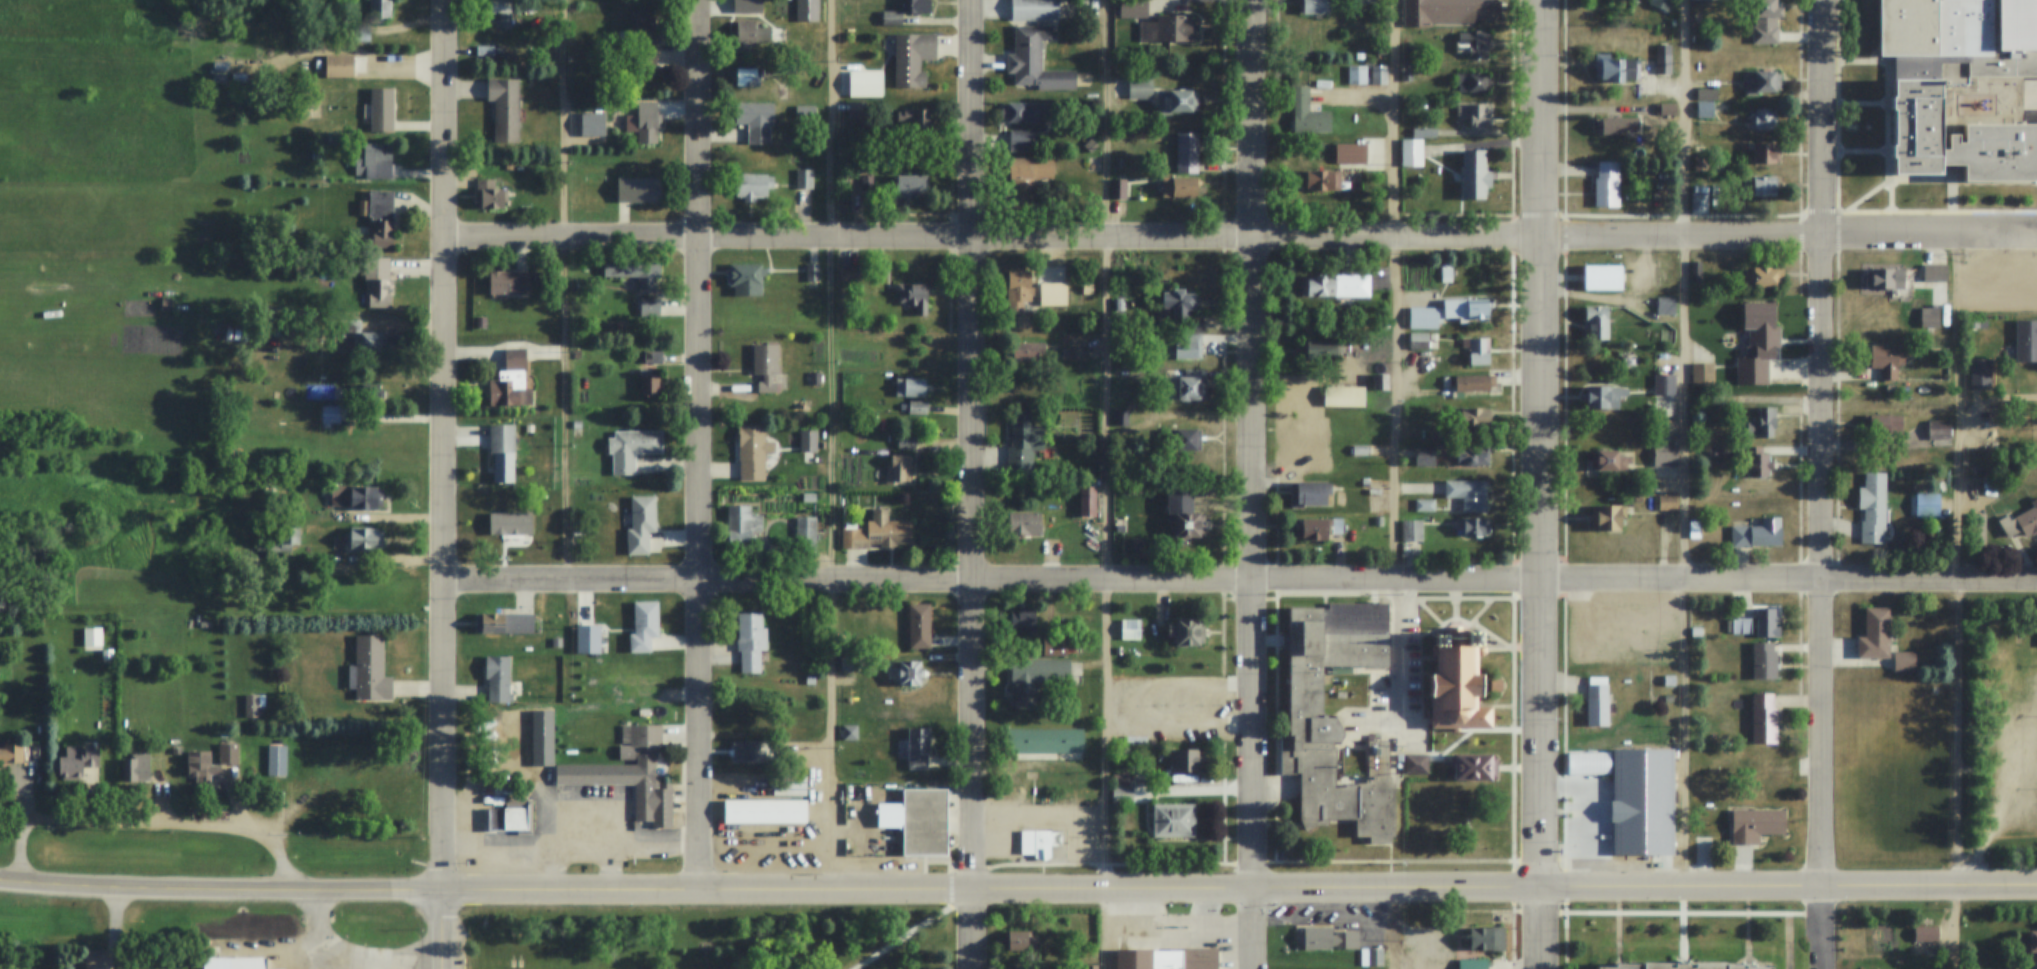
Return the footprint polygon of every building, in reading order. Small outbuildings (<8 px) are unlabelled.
[(369,18),(369,0),(390,0),(390,18),(369,18)] [(510,0),(510,29),(500,29),(500,14),(484,14),(484,0),(510,0)] [(735,12),(735,0),(758,0),(758,12),(735,12)] [(903,13),(903,0),(930,0),(930,13),(903,13)] [(1012,8),(1012,0),(1059,0),(1059,8),(1012,8)] [(1120,19),(1120,0),(1148,0),(1148,19),(1120,19)] [(1298,14),(1298,0),(1328,0),(1328,14),(1298,14)] [(1405,26),(1404,0),(1493,0),(1493,1),(1500,1),(1500,19),(1474,19),(1474,23),(1431,24),(1431,26),(1405,26)] [(1649,4),(1651,0),(1673,0),(1668,12),(1649,4)] [(1753,44),(1753,0),(1777,0),(1777,8),(1782,8),(1783,18),(1777,18),(1777,44),(1753,44)] [(1881,54),(1881,0),(2036,0),(2036,75),(1969,75),(1969,85),(1944,85),(1944,149),(1950,149),(1950,135),(1960,135),(1960,142),(1966,142),(1965,125),(2036,124),(2036,180),(1966,181),(1966,164),(1944,164),(1944,173),(1896,173),(1896,158),(1892,158),(1892,145),(1896,145),(1896,129),(1892,129),(1892,97),(1896,97),(1896,54),(1881,54)] [(814,3),(814,21),(802,21),(802,3),(814,3)] [(653,8),(653,54),(655,54),(655,73),(629,73),(629,9),(653,8)] [(902,11),(902,25),(882,25),(882,11),(902,11)] [(1198,22),(1198,41),(1140,41),(1140,22),(1156,22),(1156,16),(1190,16),(1190,22),(1198,22)] [(756,28),(772,28),(772,41),(756,41),(755,44),(745,44),(745,50),(737,50),(738,44),(732,44),(733,24),(756,25),(756,28)] [(352,26),(369,26),(369,41),(352,41),(352,26)] [(1038,84),(1015,84),(1015,73),(1008,73),(1008,54),(1015,54),(1015,26),(1056,26),(1056,39),(1040,39),(1041,70),(1075,70),(1075,90),(1038,90),(1038,84)] [(1488,40),(1490,40),(1490,47),(1488,47),(1488,58),(1469,58),(1469,45),(1459,45),(1458,31),(1488,30),(1488,40)] [(895,34),(936,34),(936,59),(919,60),(920,72),(925,72),(925,88),(895,88),(895,34)] [(1656,44),(1671,44),(1671,74),(1657,74),(1656,44)] [(1414,45),(1414,65),(1412,65),(1402,65),(1402,46),(1414,45)] [(1375,46),(1386,46),(1386,54),(1375,54),(1375,46)] [(493,47),(493,57),(476,57),(476,47),(493,47)] [(1638,59),(1638,79),(1624,79),(1624,82),(1613,82),(1613,79),(1596,79),(1596,54),(1611,54),(1611,59),(1638,59)] [(326,56),(353,55),(353,78),(326,78),(326,56)] [(1366,65),(1367,84),(1348,84),(1348,65),(1366,65)] [(1387,65),(1387,84),(1371,84),(1371,65),(1387,65)] [(1412,65),(1402,65),(1402,80),(1412,80),(1412,65)] [(759,67),(760,86),(736,86),(736,67),(759,67)] [(1776,75),(1781,75),(1781,90),(1776,90),(1776,92),(1756,92),(1756,98),(1742,98),(1742,72),(1776,72),(1776,75)] [(1456,73),(1487,73),(1487,79),(1492,79),(1492,87),(1487,87),(1487,93),(1456,93),(1456,73)] [(211,75),(222,77),(221,85),(210,83),(211,75)] [(879,77),(879,94),(863,94),(863,77),(879,77)] [(1152,77),(1152,98),(1129,98),(1129,78),(1152,77)] [(488,80),(518,79),(519,143),(494,143),(494,101),(488,101),(488,80)] [(1330,111),(1330,133),(1293,133),(1293,102),(1289,102),(1289,86),(1308,86),(1309,111),(1330,111)] [(393,89),(393,132),(370,132),(370,89),(393,89)] [(1717,89),(1717,100),(1697,100),(1697,89),(1717,89)] [(1192,110),(1192,112),(1171,112),(1171,115),(1158,115),(1158,90),(1192,90),(1192,92),(1198,92),(1198,110),(1192,110)] [(1085,101),(1099,101),(1099,110),(1086,110),(1085,101)] [(656,114),(660,114),(660,127),(656,127),(657,144),(638,144),(637,102),(656,102),(656,114)] [(770,144),(748,144),(748,124),(735,124),(735,103),(773,102),(773,124),(770,124),(770,144)] [(865,102),(865,118),(848,118),(848,102),(865,102)] [(1713,102),(1713,118),(1697,118),(1697,102),(1713,102)] [(1008,103),(1053,103),(1052,118),(1043,118),(1043,123),(1008,122),(1008,103)] [(1487,126),(1487,130),(1471,130),(1471,119),(1457,119),(1457,106),(1463,106),(1463,104),(1487,104),(1487,109),(1492,109),(1492,126),(1487,126)] [(1656,104),(1676,104),(1676,115),(1656,115),(1656,104)] [(796,105),(815,105),(815,115),(796,115),(796,105)] [(929,109),(929,129),(900,129),(900,109),(929,109)] [(1754,121),(1754,109),(1776,109),(1776,131),(1754,131),(1754,129),(1750,129),(1750,121),(1754,121)] [(1638,118),(1638,130),(1626,130),(1626,135),(1597,135),(1597,118),(1638,118)] [(1436,128),(1436,137),(1413,137),(1413,128),(1436,128)] [(1031,130),(1031,151),(1009,151),(1009,130),(1031,130)] [(1176,134),(1198,133),(1198,198),(1162,198),(1162,178),(1177,178),(1176,134)] [(1091,139),(1098,146),(1090,153),(1084,145),(1091,139)] [(1422,140),(1422,165),(1402,166),(1402,140),(1422,140)] [(391,144),(391,179),(363,179),(363,176),(354,176),(354,160),(363,159),(363,150),(381,150),(381,144),(391,144)] [(1754,144),(1779,144),(1779,163),(1754,163),(1754,144)] [(1366,145),(1366,163),(1335,163),(1335,145),(1366,145)] [(1461,166),(1464,166),(1464,151),(1485,151),(1485,171),(1491,171),(1491,188),(1485,188),(1485,199),(1464,199),(1464,174),(1461,174),(1461,166)] [(1694,154),(1709,154),(1709,170),(1695,170),(1694,154)] [(1053,158),(1053,179),(1033,179),(1033,207),(1013,207),(1013,179),(1010,179),(1010,159),(1053,158)] [(1619,162),(1619,207),(1595,208),(1595,178),(1598,178),(1598,162),(1619,162)] [(796,169),(812,169),(812,189),(796,189),(796,169)] [(1340,171),(1340,191),(1307,191),(1306,171),(1340,171)] [(743,202),(743,198),(739,198),(739,196),(735,196),(735,173),(767,173),(767,176),(773,176),(773,188),(767,188),(767,196),(763,196),(763,198),(756,198),(756,202),(743,202)] [(861,175),(871,175),(871,190),(861,190),(861,175)] [(918,179),(924,179),(924,194),(918,194),(918,198),(890,198),(889,175),(918,175),(918,179)] [(1776,177),(1776,197),(1744,197),(1744,177),(1776,177)] [(660,178),(660,202),(617,202),(617,178),(660,178)] [(503,189),(503,209),(477,209),(477,180),(492,180),(492,189),(503,189)] [(1126,180),(1126,199),(1111,199),(1111,180),(1126,180)] [(393,191),(393,248),(372,248),(371,220),(369,220),(369,191),(393,191)] [(1707,194),(1707,213),(1691,213),(1691,194),(1707,194)] [(391,293),(391,308),(368,308),(368,296),(365,296),(365,257),(389,257),(389,280),(385,280),(385,294),(391,293)] [(1701,262),(1701,279),(1690,279),(1690,262),(1701,262)] [(765,268),(765,277),(761,277),(761,296),(734,296),(733,286),(730,286),(730,263),(761,263),(761,268),(765,268)] [(639,277),(604,277),(604,264),(660,264),(660,277),(654,277),(654,294),(639,294),(639,277)] [(818,264),(818,282),(806,282),(806,264),(818,264)] [(1924,265),(1947,265),(1947,281),(1924,281),(1924,265)] [(859,266),(859,282),(840,282),(840,266),(859,266)] [(1621,266),(1621,290),(1584,290),(1584,266),(1621,266)] [(1744,268),(1782,268),(1782,279),(1777,279),(1777,286),(1740,286),(1740,275),(1744,275),(1744,268)] [(1903,290),(1865,288),(1866,269),(1904,270),(1903,290)] [(529,273),(529,295),(489,294),(489,273),(529,273)] [(1441,274),(1452,274),(1452,282),(1441,282),(1441,274)] [(1369,275),(1370,298),(1307,298),(1307,297),(1301,297),(1301,277),(1307,277),(1307,275),(1369,275)] [(586,280),(586,291),(575,291),(575,280),(586,280)] [(1034,288),(1034,295),(1030,295),(1030,301),(1022,301),(1022,314),(1008,314),(1008,280),(1030,280),(1030,288),(1034,288)] [(1066,283),(1066,306),(1041,306),(1041,283),(1066,283)] [(897,285),(927,285),(927,316),(915,316),(915,305),(908,305),(908,303),(899,303),(899,295),(897,295),(897,285)] [(1093,286),(1093,295),(1083,295),(1083,286),(1093,286)] [(1173,310),(1163,310),(1163,294),(1173,294),(1173,290),(1185,290),(1185,295),(1194,295),(1195,311),(1187,311),(1187,319),(1173,319),(1173,310)] [(659,297),(659,317),(641,317),(640,297),(659,297)] [(1657,298),(1675,298),(1675,309),(1657,309),(1657,298)] [(1443,307),(1443,317),(1467,317),(1467,319),(1489,319),(1488,303),(1467,303),(1467,299),(1443,299),(1443,307)] [(1760,305),(1760,312),(1774,312),(1774,328),(1744,328),(1744,305),(1760,305)] [(1409,307),(1443,307),(1443,317),(1443,323),(1437,323),(1437,328),(1409,328),(1409,307)] [(1607,307),(1607,339),(1585,340),(1585,307),(1607,307)] [(1921,309),(1938,309),(1938,328),(1921,328),(1921,309)] [(476,318),(485,317),(485,329),(476,329),(476,318)] [(2015,319),(2036,319),(2036,361),(2015,361),(2015,319)] [(1202,322),(1202,332),(1180,332),(1180,322),(1202,322)] [(355,323),(355,335),(336,335),(336,323),(355,323)] [(380,332),(380,353),(359,353),(359,333),(380,332)] [(1428,332),(1428,348),(1410,348),(1410,332),(1428,332)] [(1201,333),(1201,360),(1167,360),(1167,334),(1201,333)] [(1062,334),(1086,334),(1086,360),(1067,360),(1067,345),(1062,345),(1062,334)] [(1779,336),(1779,373),(1730,373),(1730,358),(1754,357),(1754,336),(1779,336)] [(1464,338),(1490,338),(1490,365),(1470,365),(1470,348),(1464,349),(1464,338)] [(1336,340),(1336,360),(1306,360),(1306,340),(1336,340)] [(1037,343),(1037,362),(1009,362),(1009,343),(1037,343)] [(778,344),(778,374),(772,374),(772,383),(776,383),(776,393),(758,393),(758,383),(762,383),(762,374),(753,374),(753,344),(778,344)] [(1870,345),(1904,345),(1904,365),(1896,365),(1896,380),(1881,380),(1880,367),(1866,367),(1866,361),(1870,360),(1870,345)] [(490,381),(498,381),(498,372),(505,372),(505,350),(525,350),(526,371),(524,371),(524,389),(531,389),(531,406),(490,406),(490,381)] [(643,352),(662,352),(662,366),(644,366),(643,352)] [(1713,362),(1713,385),(1692,385),(1692,362),(1713,362)] [(1655,374),(1675,374),(1675,394),(1655,394),(1655,374)] [(659,375),(659,397),(640,397),(640,375),(659,375)] [(1495,375),(1495,386),(1489,386),(1489,391),(1459,391),(1459,375),(1495,375)] [(927,384),(927,390),(925,390),(925,397),(896,397),(896,378),(925,378),(925,384),(927,384)] [(1170,379),(1179,379),(1179,378),(1201,378),(1201,379),(1205,379),(1206,399),(1201,399),(1201,400),(1189,400),(1189,402),(1179,402),(1179,393),(1170,393),(1170,379)] [(383,390),(383,398),(378,398),(378,402),(350,402),(349,385),(378,385),(378,390),(383,390)] [(1586,393),(1586,386),(1619,386),(1619,389),(1627,389),(1627,397),(1619,397),(1619,409),(1587,409),(1586,400),(1583,400),(1583,393),(1586,393)] [(1323,387),(1364,387),(1364,407),(1323,407),(1323,387)] [(1941,398),(1946,393),(1950,398),(1945,403),(1941,398)] [(1723,394),(1723,404),(1705,405),(1705,394),(1723,394)] [(926,401),(926,414),(909,414),(909,401),(926,401)] [(339,406),(339,423),(322,423),(322,406),(339,406)] [(1759,422),(1759,407),(1776,407),(1776,430),(1773,430),(1773,438),(1759,439),(1759,435),(1747,435),(1747,422),(1759,422)] [(1489,408),(1489,426),(1460,427),(1460,408),(1489,408)] [(1128,410),(1128,426),(1114,427),(1114,410),(1128,410)] [(1032,426),(1043,426),(1044,450),(1032,450),(1032,476),(1008,476),(1008,447),(1012,447),(1011,412),(1032,412),(1032,426)] [(1863,415),(1893,415),(1893,433),(1863,434),(1863,415)] [(1315,429),(1326,430),(1325,441),(1291,438),(1292,427),(1298,428),(1299,417),(1316,418),(1315,429)] [(1927,421),(1948,419),(1950,437),(1929,439),(1927,421)] [(580,421),(580,429),(572,429),(572,422),(580,421)] [(765,441),(775,441),(775,452),(765,452),(765,479),(742,479),(742,463),(739,463),(739,425),(765,425),(765,441)] [(800,430),(816,430),(816,451),(800,451),(800,430)] [(1201,430),(1201,451),(1175,451),(1175,430),(1201,430)] [(634,455),(634,475),(612,475),(612,454),(608,454),(608,439),(614,439),(614,431),(661,431),(662,455),(634,455)] [(1445,431),(1445,439),(1432,439),(1432,431),(1445,431)] [(916,437),(915,449),(898,448),(898,436),(916,437)] [(1353,444),(1369,444),(1369,456),(1353,456),(1353,444)] [(1489,444),(1489,465),(1458,465),(1458,444),(1489,444)] [(1676,444),(1676,466),(1653,466),(1653,445),(1676,444)] [(1761,446),(1761,455),(1768,455),(1768,462),(1772,462),(1772,470),(1768,470),(1768,478),(1742,478),(1742,456),(1722,456),(1722,446),(1761,446)] [(1434,447),(1434,465),(1416,465),(1416,447),(1434,447)] [(1631,455),(1631,462),(1626,462),(1626,471),(1598,471),(1598,469),(1591,469),(1591,452),(1598,452),(1598,450),(1619,450),(1619,455),(1631,455)] [(1329,461),(1329,470),(1296,470),(1296,455),(1302,455),(1302,454),(1323,454),(1323,461),(1329,461)] [(886,466),(891,466),(892,455),(910,456),(910,481),(898,481),(898,485),(886,484),(886,466)] [(1974,466),(1991,463),(1993,471),(1975,474),(1974,466)] [(846,464),(857,464),(857,488),(846,488),(846,464)] [(1486,481),(1486,512),(1462,512),(1462,497),(1445,497),(1445,481),(1486,481)] [(1865,481),(1885,481),(1885,545),(1861,545),(1861,521),(1865,521),(1865,509),(1859,509),(1859,488),(1865,488),(1865,481)] [(1331,484),(1331,493),(1326,493),(1326,506),(1292,506),(1292,482),(1326,482),(1326,484),(1331,484)] [(377,490),(382,490),(382,507),(377,507),(377,509),(351,510),(351,505),(332,506),(332,486),(377,486),(377,490)] [(1081,487),(1095,487),(1095,516),(1081,516),(1081,487)] [(815,493),(815,502),(799,502),(799,493),(815,493)] [(1677,495),(1677,510),(1659,510),(1659,495),(1677,495)] [(631,530),(630,497),(655,497),(656,532),(647,533),(648,555),(627,556),(627,530),(631,530)] [(2030,502),(2036,498),(2036,532),(2027,538),(2019,536),(2008,542),(1996,521),(2006,515),(2010,521),(2033,507),(2030,502)] [(1434,499),(1435,511),(1415,511),(1415,499),(1434,499)] [(1178,513),(1178,503),(1192,503),(1192,513),(1200,513),(1200,515),(1204,515),(1204,537),(1200,537),(1200,539),(1174,539),(1174,513),(1178,513)] [(750,535),(757,535),(757,544),(751,545),(751,550),(728,550),(727,545),(724,545),(724,535),(727,535),(727,505),(750,505),(750,514),(762,514),(762,531),(750,531),(750,535)] [(1626,505),(1626,518),(1621,518),(1621,532),(1589,532),(1589,505),(1626,505)] [(841,529),(867,529),(867,521),(872,521),(872,510),(887,510),(887,521),(911,521),(912,543),(895,543),(895,547),(881,547),(881,543),(868,543),(868,548),(841,548),(841,529)] [(1041,513),(1041,534),(1009,534),(1009,513),(1041,513)] [(1375,516),(1384,516),(1384,526),(1375,526),(1375,516)] [(815,517),(816,549),(795,549),(795,517),(815,517)] [(1302,539),(1297,539),(1297,521),(1302,521),(1302,518),(1328,518),(1328,527),(1328,540),(1302,541),(1302,539)] [(1342,518),(1342,534),(1332,534),(1332,527),(1328,527),(1328,518),(1342,518)] [(1464,534),(1459,534),(1459,519),(1464,519),(1464,518),(1485,518),(1485,519),(1490,519),(1490,534),(1485,534),(1485,535),(1464,535),(1464,534)] [(1762,518),(1780,518),(1780,546),(1732,546),(1732,526),(1762,526),(1762,518)] [(1422,520),(1422,541),(1402,541),(1402,520),(1422,520)] [(1700,521),(1700,538),(1690,538),(1690,521),(1700,521)] [(299,524),(299,544),(288,544),(288,524),(299,524)] [(376,549),(375,553),(350,551),(350,546),(344,545),(344,534),(350,535),(351,528),(376,529),(376,532),(383,532),(382,550),(376,549)] [(582,529),(582,538),(573,538),(573,529),(582,529)] [(1153,531),(1153,549),(1132,549),(1132,531),(1153,531)] [(534,533),(534,553),(490,553),(490,533),(534,533)] [(650,637),(651,653),(630,654),(629,636),(634,636),(633,603),(658,602),(659,637),(650,637)] [(1389,837),(1389,844),(1371,844),(1371,837),(1356,837),(1356,820),(1328,820),(1328,829),(1304,829),(1300,820),(1300,776),(1281,776),(1281,737),(1290,737),(1290,609),(1329,609),(1329,605),(1371,605),(1371,602),(1378,602),(1378,605),(1387,605),(1388,667),(1322,667),(1322,720),(1336,720),(1344,737),(1339,744),(1336,744),(1336,784),(1366,784),(1366,777),(1368,777),(1388,777),(1391,777),(1391,784),(1394,784),(1395,837),(1389,837)] [(930,605),(930,649),(909,649),(909,605),(930,605)] [(1756,609),(1775,609),(1775,617),(1778,617),(1778,625),(1775,625),(1775,628),(1780,628),(1780,639),(1756,639),(1756,609)] [(1889,609),(1889,660),(1859,660),(1859,639),(1866,639),(1866,609),(1889,609)] [(1011,612),(1035,612),(1035,636),(1025,636),(1025,631),(1011,631),(1011,612)] [(760,652),(760,674),(740,674),(740,652),(737,652),(737,615),(762,614),(762,629),(766,629),(766,652),(760,652)] [(476,615),(533,615),(533,635),(476,636),(476,615)] [(1732,619),(1751,619),(1751,635),(1732,635),(1732,619)] [(1200,645),(1200,648),(1176,648),(1176,637),(1168,637),(1168,626),(1176,626),(1175,620),(1200,620),(1200,623),(1204,623),(1204,645),(1200,645)] [(600,627),(600,655),(576,655),(576,627),(600,627)] [(82,630),(97,629),(98,649),(83,650),(82,630)] [(383,636),(383,678),(391,678),(391,700),(354,700),(354,636),(383,636)] [(1437,637),(1485,637),(1485,658),(1478,658),(1478,676),(1483,676),(1483,699),(1478,699),(1478,707),(1492,707),(1492,729),(1432,730),(1432,676),(1437,676),(1437,637)] [(1043,638),(1067,638),(1067,657),(1044,657),(1043,638)] [(1773,643),(1773,652),(1776,652),(1776,681),(1752,681),(1752,643),(1773,643)] [(109,651),(110,662),(102,662),(101,652),(109,651)] [(1895,654),(1914,654),(1914,674),(1895,674),(1895,654)] [(486,658),(509,658),(509,704),(489,704),(489,680),(486,680),(486,658)] [(856,658),(841,658),(841,672),(856,672),(856,658)] [(1069,661),(1069,685),(1034,685),(1034,708),(1015,708),(1014,699),(1010,699),(1010,685),(1011,685),(1011,661),(1069,661)] [(889,669),(889,662),(920,662),(920,669),(925,669),(925,680),(920,680),(920,687),(889,687),(889,680),(883,680),(883,670),(889,669)] [(806,676),(815,676),(815,686),(807,686),(806,676)] [(1664,676),(1675,676),(1675,687),(1664,687),(1664,676)] [(1608,685),(1608,727),(1587,727),(1587,685),(1589,685),(1589,677),(1607,677),(1607,685),(1608,685)] [(1491,680),(1502,680),(1502,692),(1491,692),(1491,680)] [(245,695),(265,695),(265,707),(258,707),(258,718),(245,718),(245,695)] [(1773,695),(1773,710),(1776,710),(1776,745),(1753,745),(1753,695),(1773,695)] [(857,725),(857,741),(842,742),(842,726),(857,725)] [(636,766),(636,761),(619,761),(619,748),(622,748),(622,726),(660,726),(660,753),(655,753),(655,781),(658,781),(658,785),(671,784),(671,829),(653,829),(653,822),(636,822),(636,785),(556,786),(556,766),(636,766)] [(930,730),(930,756),(927,756),(927,771),(908,771),(908,730),(930,730)] [(1084,753),(1004,754),(1004,731),(1083,730),(1084,753)] [(1388,741),(1388,777),(1368,777),(1368,741),(1388,741)] [(759,743),(759,752),(765,752),(765,763),(733,763),(733,743),(759,743)] [(5,769),(0,769),(0,750),(3,750),(3,744),(22,744),(22,763),(5,763),(5,769)] [(238,744),(238,763),(219,763),(219,744),(238,744)] [(268,745),(287,746),(286,776),(267,776),(268,745)] [(82,780),(58,780),(58,759),(66,759),(66,747),(98,747),(98,768),(82,768),(82,780)] [(1198,759),(1204,759),(1204,773),(1175,773),(1175,762),(1171,762),(1171,751),(1198,751),(1198,759)] [(209,752),(209,766),(220,766),(220,775),(209,775),(209,783),(200,783),(200,779),(188,779),(188,752),(209,752)] [(149,754),(149,783),(122,783),(122,760),(136,760),(136,754),(149,754)] [(1405,755),(1428,755),(1428,774),(1405,774),(1405,755)] [(1499,757),(1499,779),(1492,779),(1492,782),(1454,782),(1454,768),(1451,768),(1450,756),(1492,755),(1492,757),(1499,757)] [(1640,762),(1659,762),(1659,780),(1640,780),(1640,762)] [(1127,775),(1127,786),(1113,786),(1113,775),(1127,775)] [(1127,786),(1113,786),(1113,802),(1133,802),(1133,786),(1127,786)] [(946,790),(946,856),(903,856),(903,790),(946,790)] [(1581,793),(1672,792),(1672,853),(1648,853),(1648,843),(1633,843),(1633,832),(1582,833),(1581,818),(1574,818),(1574,807),(1581,807),(1581,793)] [(505,827),(490,827),(490,809),(505,809),(505,800),(527,800),(527,830),(505,830),(505,827)] [(806,800),(806,825),(723,825),(723,801),(806,800)] [(1153,805),(1194,805),(1194,838),(1153,838),(1153,805)] [(1784,811),(1785,834),(1759,834),(1759,845),(1732,845),(1732,811),(1784,811)] [(1050,846),(1050,858),(1046,862),(1039,862),(1034,859),(1034,855),(1021,855),(1021,831),(1050,831),(1050,833),(1061,833),(1061,846),(1050,846)] [(1331,945),(1331,949),(1304,949),(1303,927),(1331,927),(1331,936),(1336,936),(1336,931),(1346,931),(1346,948),(1336,948),(1336,945),(1331,945)] [(1467,927),(1504,927),(1504,950),(1468,950),(1467,927)] [(1429,928),(1429,968),(1407,968),(1407,928),(1429,928)] [(1455,930),(1456,968),(1433,968),(1433,930),(1455,930)] [(2030,930),(2036,930),(2036,951),(2029,951),(2030,930)] [(1001,932),(1037,932),(1037,951),(1001,951),(1001,932)] [(1068,935),(1068,956),(1084,956),(1084,935),(1068,935)] [(1182,948),(1151,949),(1151,968),(1182,968),(1182,948)] [(1217,948),(1217,968),(1182,968),(1182,948),(1217,948)] [(1368,948),(1383,948),(1383,967),(1368,967),(1368,948)] [(1151,949),(1151,968),(1116,968),(1116,949),(1151,949)] [(265,957),(265,968),(203,968),(203,958),(265,957)] [(1487,959),(1487,968),(1459,968),(1459,959),(1487,959)]
